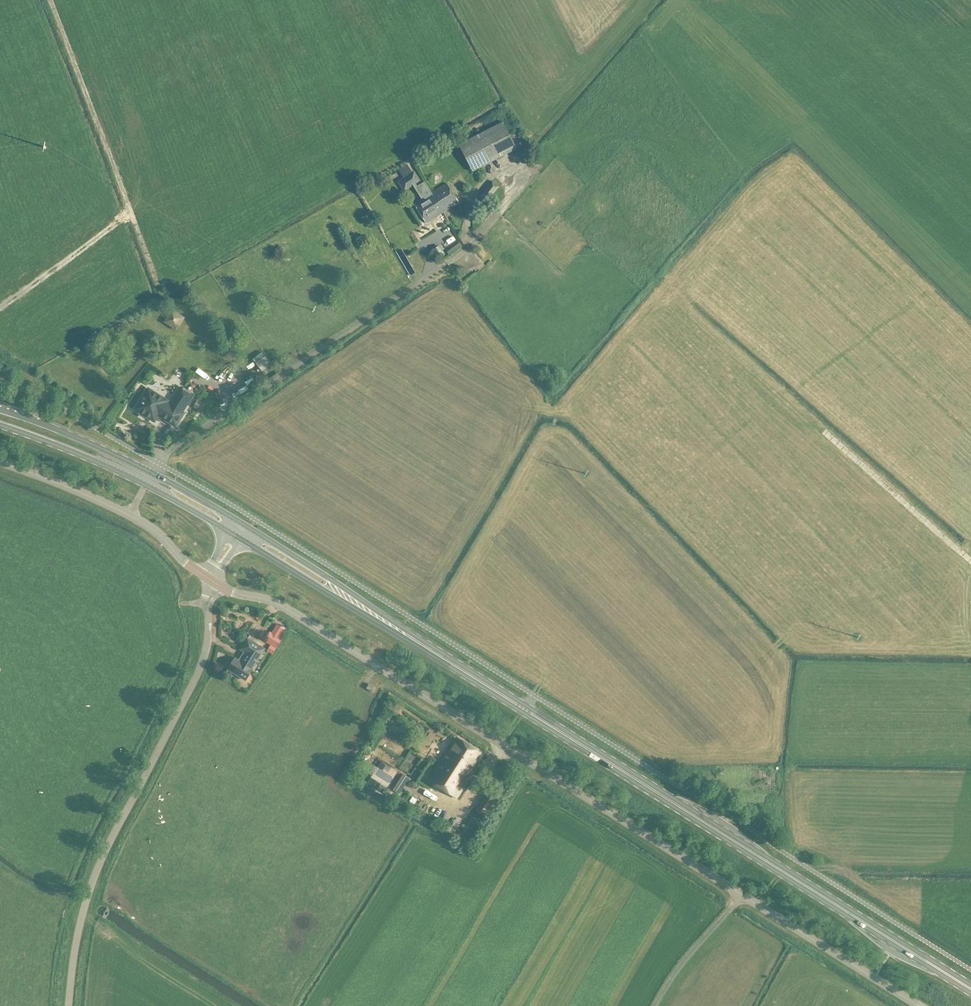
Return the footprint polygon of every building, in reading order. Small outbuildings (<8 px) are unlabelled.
[(502,122),(458,145),(472,171),(520,147),(512,132),(508,133),(502,122)] [(397,173),(400,178),(411,171),(408,167),(397,173)] [(413,172),(399,182),(404,189),(418,180),(413,172)] [(488,199),(498,186),(492,181),(481,194),(488,199)] [(437,203),(442,212),(458,202),(447,183),(431,193),(437,203)] [(437,203),(431,193),(414,204),(425,223),(442,212),(437,203)] [(439,245),(432,249),(438,258),(445,253),(439,245)] [(171,307),(162,320),(175,327),(183,314),(171,307)] [(170,376),(174,382),(184,374),(180,369),(170,376)] [(136,410),(138,411),(140,412),(141,415),(144,417),(147,417),(155,422),(160,415),(164,417),(163,418),(176,427),(185,413),(183,412),(194,394),(182,387),(171,404),(168,402),(169,401),(149,389),(144,397),(136,410)] [(278,625),(275,629),(277,630),(274,634),(279,638),(285,629),(278,625)] [(242,662),(236,658),(229,669),(247,680),(253,669),(265,649),(248,638),(241,649),(247,653),(242,662)] [(373,692),(376,688),(370,684),(367,689),(373,692)] [(451,749),(449,748),(429,780),(457,798),(477,767),(475,766),(483,754),(457,738),(451,749)] [(441,754),(448,742),(440,738),(433,749),(441,754)] [(425,753),(430,748),(425,742),(419,747),(425,753)] [(400,794),(410,778),(405,774),(394,790),(400,794)]
